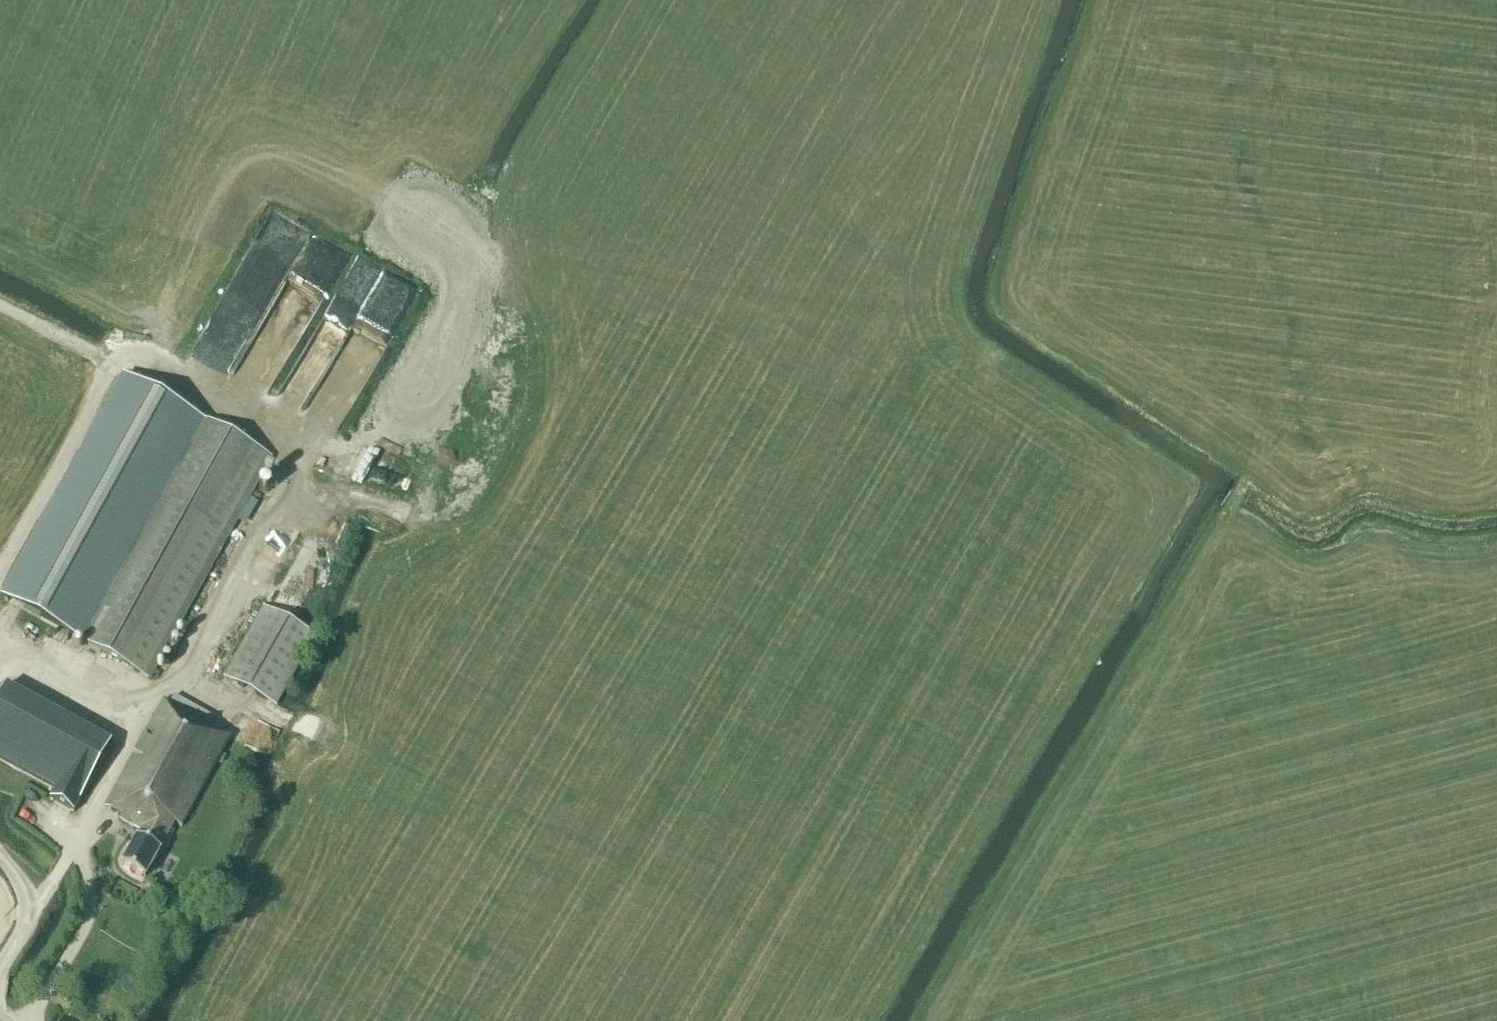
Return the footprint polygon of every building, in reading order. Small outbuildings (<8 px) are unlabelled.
[(270,457),(126,378),(4,600),(148,679),(270,457)] [(276,706),(315,636),(263,607),(224,677),(276,706)] [(0,696),(0,760),(55,790),(50,800),(73,813),(111,745),(5,687),(0,696)] [(181,827),(230,736),(228,735),(230,731),(226,729),(224,733),(208,724),(213,714),(194,704),(189,714),(163,700),(104,807),(120,816),(118,819),(140,831),(121,866),(144,878),(174,823),(181,827)]
